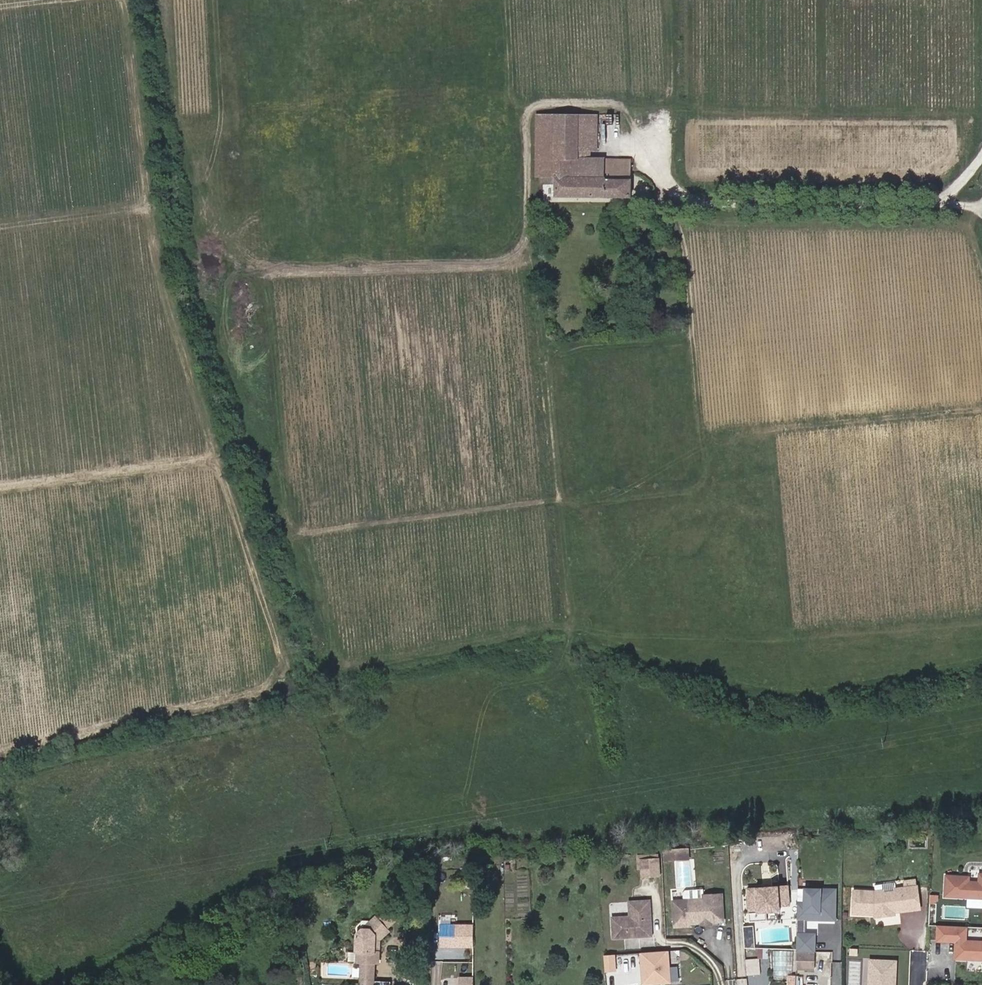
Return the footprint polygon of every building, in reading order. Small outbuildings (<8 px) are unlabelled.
[(578,158),(578,151),(597,151),(597,116),(536,115),(536,176),(555,176),(555,197),(631,197),(631,160),(604,160),(604,158),(578,158)] [(681,846),(657,848),(658,857),(682,855),(681,846)] [(635,866),(638,866),(637,857),(655,856),(655,852),(634,853),(635,866)] [(655,856),(637,857),(638,873),(656,872),(655,856)] [(976,873),(976,882),(965,881),(957,881),(957,876),(943,876),(942,896),(981,897),(981,873),(976,873)] [(851,892),(849,915),(871,917),(871,919),(890,916),(890,914),(890,911),(894,911),(894,913),(915,910),(911,881),(898,883),(899,889),(891,890),(890,884),(869,887),(870,894),(869,894),(851,892)] [(787,905),(785,885),(766,887),(760,887),(745,888),(746,913),(763,912),(777,911),(777,906),(787,905)] [(795,951),(813,951),(813,933),(803,933),(803,919),(818,919),(819,916),(822,916),(822,919),(833,919),(833,889),(803,889),(803,903),(796,903),(795,951)] [(686,920),(698,919),(698,916),(708,916),(708,919),(720,918),(719,892),(701,893),(701,897),(671,900),(672,918),(685,918),(686,920)] [(610,937),(626,936),(626,933),(631,933),(632,936),(648,935),(646,900),(625,901),(625,916),(610,918),(610,937)] [(763,920),(763,912),(746,913),(747,921),(763,920)] [(353,944),(372,942),(376,942),(376,938),(386,930),(373,915),(367,920),(367,928),(359,927),(354,932),(353,944)] [(807,919),(806,929),(817,930),(818,919),(807,919)] [(437,943),(470,943),(470,921),(437,921),(437,943)] [(936,941),(955,941),(954,958),(981,960),(981,938),(968,937),(968,924),(937,923),(936,941)] [(353,944),(353,950),(355,949),(355,960),(358,960),(357,984),(370,984),(370,979),(370,960),(375,961),(376,949),(372,950),(372,942),(353,944)] [(813,951),(795,951),(795,968),(812,969),(813,951)] [(605,953),(606,970),(617,970),(616,953),(605,953)] [(747,958),(748,974),(761,973),(760,957),(747,958)] [(642,960),(622,961),(622,976),(642,975),(642,960)] [(895,965),(870,963),(869,978),(872,978),(872,984),(894,984),(895,965)] [(470,973),(456,973),(456,984),(470,984),(470,973)]
